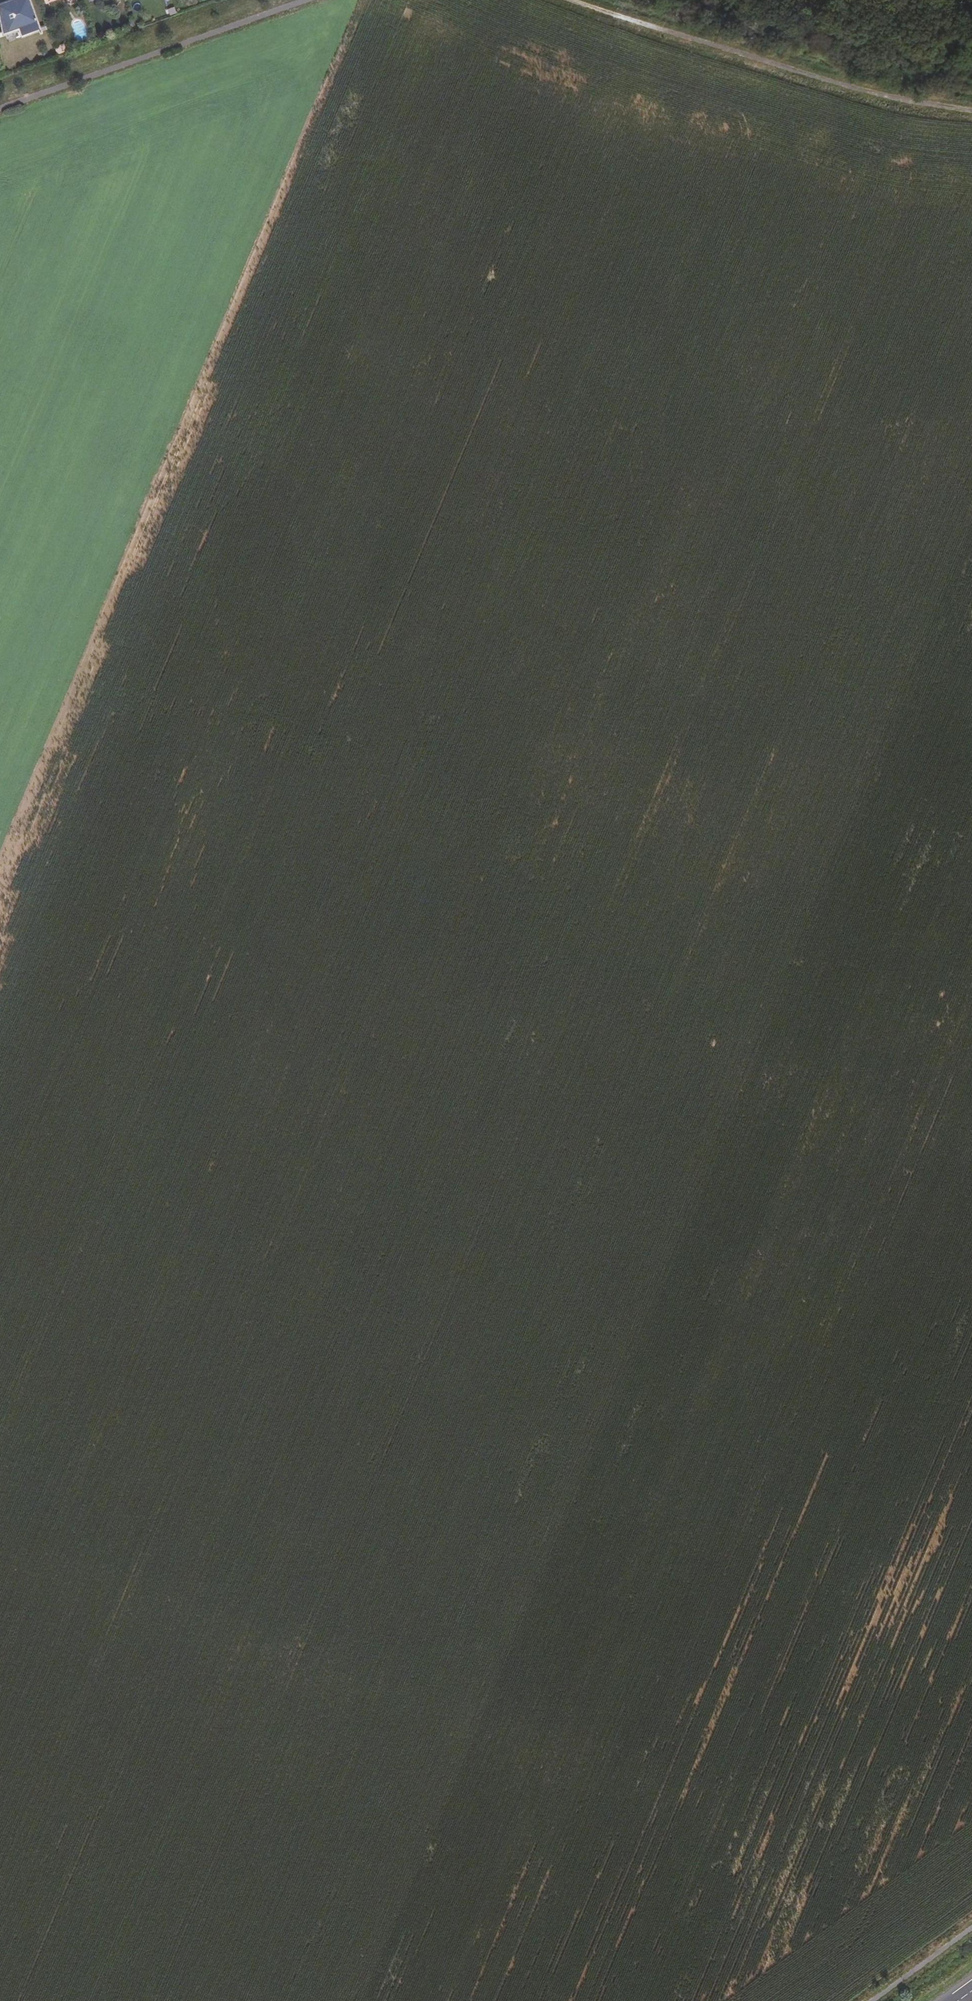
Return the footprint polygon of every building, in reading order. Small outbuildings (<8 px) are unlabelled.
[(0,6),(0,12),(5,36),(21,31),(24,40),(42,33),(30,0),(14,0),(15,0),(0,6)] [(167,17),(176,14),(174,6),(164,9),(167,17)]
